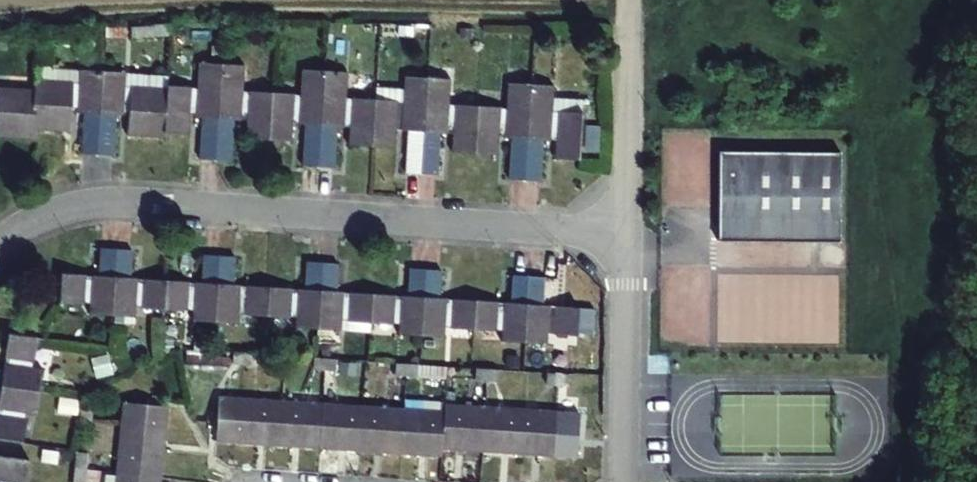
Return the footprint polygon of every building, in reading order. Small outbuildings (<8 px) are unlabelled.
[(25,132),(27,117),(63,121),(64,110),(80,112),(76,144),(106,148),(110,115),(124,117),(123,127),(157,131),(158,121),(182,124),(183,111),(199,113),(194,151),(225,155),(229,116),(243,117),(241,129),(281,134),(282,121),(299,123),(295,161),(326,165),(331,126),(344,128),(342,138),(386,143),(387,131),(403,133),(399,171),(429,175),(434,135),(447,137),(446,148),(487,153),(489,141),(503,143),(499,181),(528,184),(533,145),(548,147),(547,157),(566,159),(572,107),(544,104),(546,85),(499,79),(497,101),(443,95),(445,76),(402,71),(400,92),(340,85),(342,67),(295,61),(293,81),(240,75),(242,56),(196,51),(194,72),(163,68),(164,65),(76,55),(74,70),(32,66),(31,80),(0,76),(0,129),(25,132)] [(840,152),(719,150),(718,239),(838,241),(840,152)] [(113,264),(75,260),(72,289),(101,293),(100,302),(145,307),(146,297),(201,303),(200,313),(251,319),(252,308),(305,314),(304,324),(349,329),(350,318),(405,325),(404,335),(449,340),(450,329),(509,336),(508,346),(555,352),(557,341),(585,344),(588,315),(553,311),(557,282),(522,278),(519,308),(447,299),(450,270),(418,267),(414,296),(347,288),(351,260),(321,257),(318,286),(243,278),(247,248),(216,245),(212,275),(142,266),(145,238),(116,234),(113,264)] [(67,374),(70,352),(46,349),(51,319),(22,314),(17,350),(0,348),(0,364),(67,374)] [(238,359),(261,362),(263,347),(240,344),(238,359)] [(323,366),(344,369),(345,356),(324,354),(323,366)] [(399,375),(421,378),(423,365),(400,363),(399,375)] [(0,364),(0,381),(12,382),(5,419),(7,419),(33,423),(34,423),(39,392),(63,396),(67,374),(0,364)] [(448,415),(227,389),(221,432),(442,459),(443,452),(575,468),(581,421),(449,405),(448,415)] [(183,398),(138,391),(123,481),(169,481),(183,398)] [(90,393),(87,404),(97,406),(99,395),(90,393)] [(0,434),(0,451),(0,454),(0,481),(25,481),(28,462),(52,466),(56,443),(0,434)] [(80,447),(78,467),(90,469),(92,448),(80,447)]
